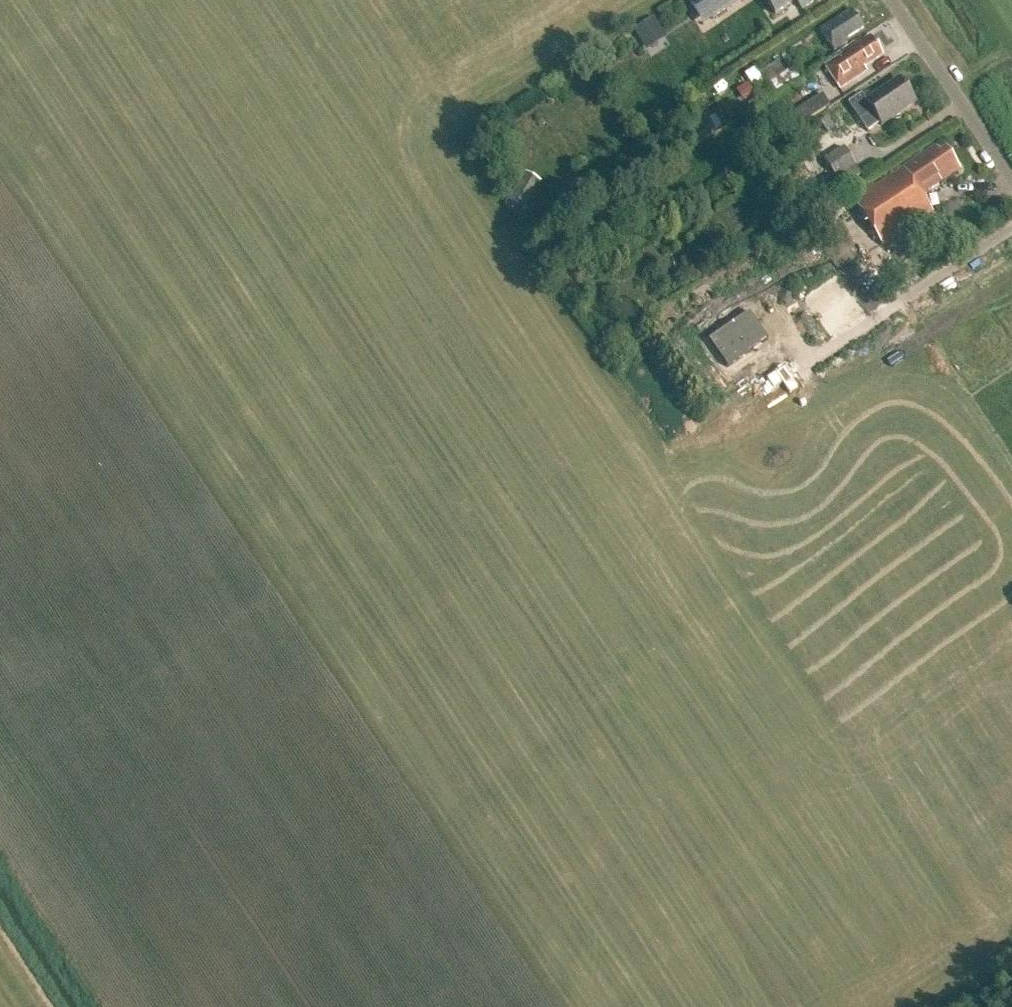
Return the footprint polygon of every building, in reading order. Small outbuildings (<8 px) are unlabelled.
[(712,19),(741,0),(700,0),(712,19)] [(774,15),(795,1),(802,10),(817,0),(765,0),(774,15)] [(834,52),(847,43),(845,40),(863,28),(851,10),(820,31),(834,52)] [(654,17),(633,31),(644,47),(664,33),(654,17)] [(840,89),(866,72),(863,68),(882,56),(869,37),(840,56),(841,57),(825,67),(840,89)] [(787,70),(780,59),(760,72),(773,93),(800,76),(794,66),(787,70)] [(761,97),(771,92),(756,67),(746,73),(761,97)] [(915,103),(899,80),(866,102),(861,95),(848,104),(867,132),(880,123),(882,126),(915,103)] [(789,111),(816,92),(809,83),(782,101),(789,111)] [(804,122),(831,104),(824,92),(796,110),(804,122)] [(705,115),(675,135),(686,152),(716,132),(705,115)] [(939,152),(936,147),(853,202),(882,246),(932,212),(921,195),(959,170),(945,149),(939,152)] [(843,187),(861,175),(843,148),(825,161),(843,187)] [(520,209),(537,179),(521,171),(505,201),(520,209)]
